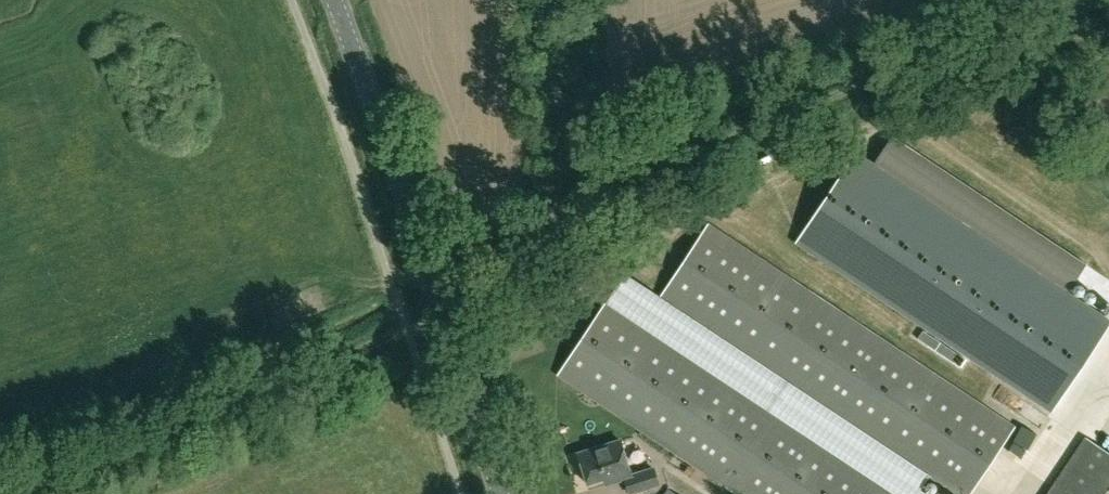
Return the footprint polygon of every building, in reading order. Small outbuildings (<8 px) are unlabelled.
[(797,242),(1052,410),(1108,325),(1108,321),(856,153),(797,242)] [(958,493),(969,493),(1014,427),(720,231),(666,300),(958,493)] [(606,302),(558,374),(740,493),(898,493),(606,302)] [(1086,437),(1047,493),(1108,493),(1108,452),(1086,437)] [(632,474),(621,439),(578,452),(588,483),(617,474),(618,480),(626,477),(630,493),(659,484),(654,467),(632,474)]
